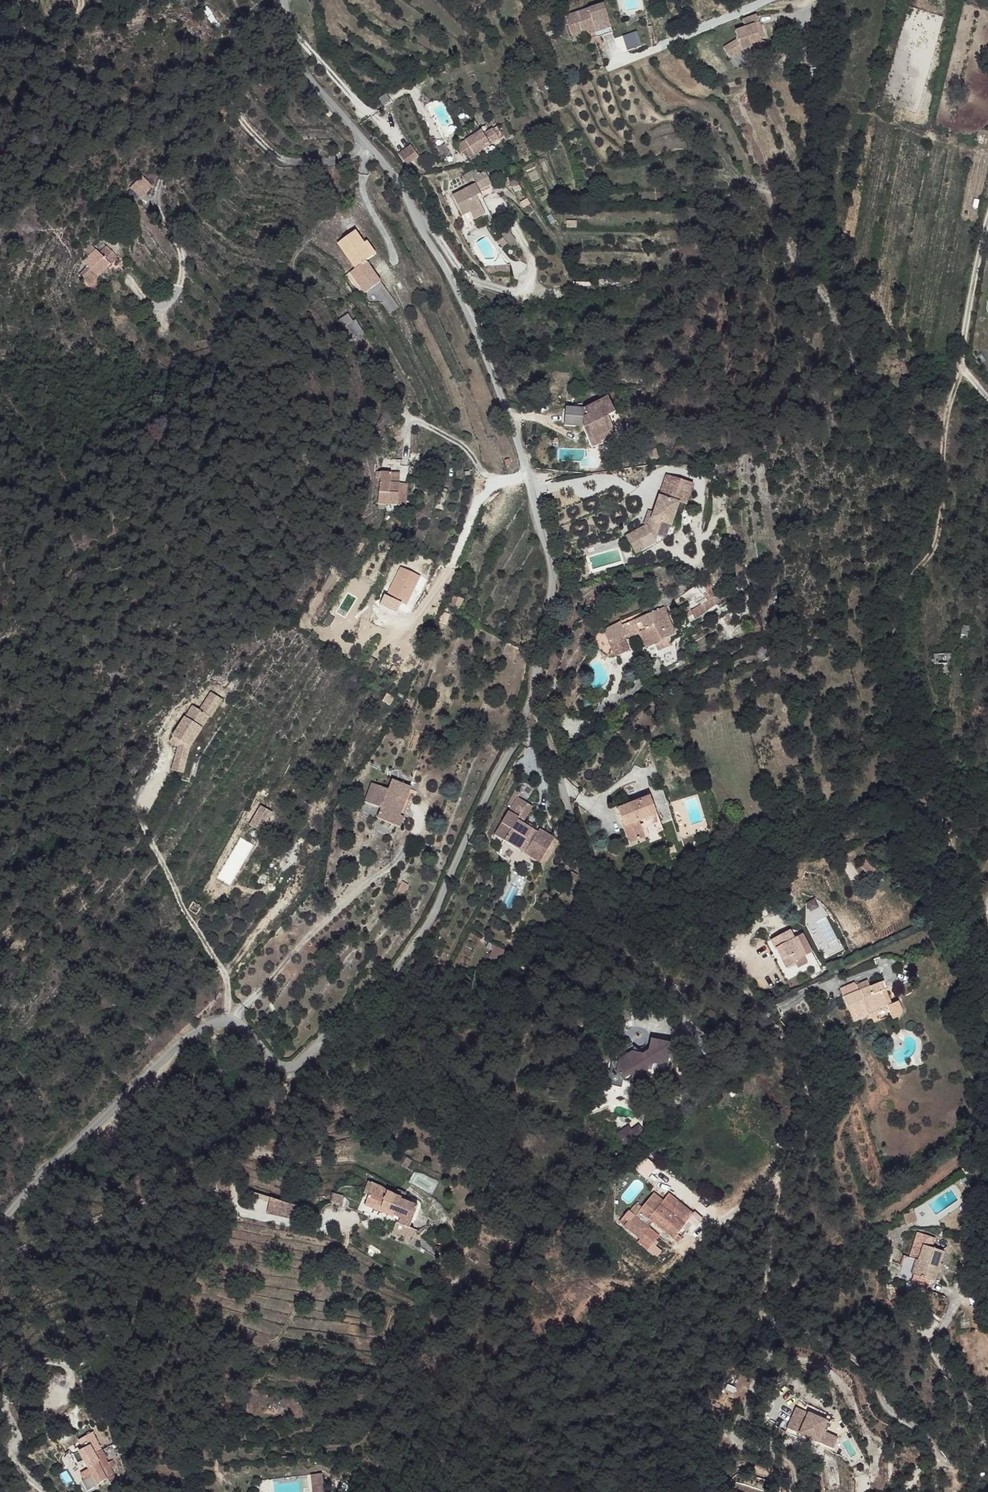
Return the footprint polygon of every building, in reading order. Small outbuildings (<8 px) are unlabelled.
[(608,9),(569,18),(574,39),(599,34),(600,38),(615,33),(608,9)] [(746,36),(733,43),(738,54),(750,47),(761,44),(771,51),(777,41),(769,38),(767,29),(773,28),(771,20),(765,22),(744,26),(746,36)] [(773,28),(767,29),(769,38),(776,37),(773,28)] [(623,36),(627,51),(642,46),(637,31),(623,36)] [(12,35),(14,48),(30,45),(27,32),(12,35)] [(615,33),(600,38),(602,43),(616,39),(615,33)] [(497,127),(483,135),(490,147),(504,139),(497,127)] [(481,132),(457,146),(461,155),(465,153),(467,157),(473,156),(478,153),(490,147),(481,132)] [(398,154),(405,165),(418,157),(411,146),(398,154)] [(474,171),(466,175),(469,181),(472,180),(475,185),(478,191),(491,184),(485,174),(477,177),(474,171)] [(129,185),(139,195),(151,182),(139,173),(129,185)] [(475,185),(456,195),(459,201),(478,191),(475,185)] [(459,201),(456,195),(452,197),(462,217),(469,213),(474,220),(485,214),(478,199),(482,197),(478,191),(459,201)] [(482,197),(478,199),(485,214),(489,212),(482,197)] [(337,247),(355,274),(365,267),(372,263),(362,249),(354,236),(337,247)] [(362,249),(372,263),(375,260),(367,246),(362,249)] [(100,255),(110,265),(117,258),(107,248),(100,254),(100,255)] [(96,250),(94,252),(108,266),(110,265),(100,255),(100,254),(96,250)] [(94,252),(84,263),(98,277),(108,266),(94,252)] [(355,274),(349,278),(363,299),(379,287),(365,267),(355,274)] [(336,314),(340,322),(352,315),(347,307),(336,314)] [(340,322),(347,334),(362,326),(354,314),(352,315),(340,322)] [(577,419),(559,418),(558,435),(576,437),(585,457),(595,454),(592,447),(607,440),(601,426),(608,423),(601,408),(577,419)] [(610,447),(607,440),(592,447),(595,454),(610,447)] [(378,478),(377,503),(394,505),(395,494),(386,493),(387,473),(379,472),(378,478)] [(386,493),(395,494),(396,484),(397,474),(387,473),(386,493)] [(395,494),(394,505),(402,505),(404,485),(396,484),(395,494)] [(674,489),(660,484),(653,505),(663,509),(667,496),(671,498),(674,489)] [(686,493),(674,489),(671,498),(667,496),(663,509),(653,505),(650,515),(647,522),(645,528),(643,527),(640,535),(629,541),(639,561),(670,544),(686,493)] [(645,528),(647,522),(642,520),(638,534),(640,535),(643,527),(645,528)] [(629,541),(620,546),(631,565),(639,561),(629,541)] [(401,560),(386,587),(405,597),(420,570),(401,560)] [(724,600),(715,586),(711,589),(714,593),(708,598),(708,599),(700,606),(704,613),(724,600)] [(446,603),(456,609),(462,597),(452,592),(446,603)] [(382,595),(378,605),(397,612),(401,602),(382,595)] [(659,608),(631,620),(636,634),(648,629),(647,627),(661,622),(664,620),(659,608)] [(664,620),(661,622),(668,638),(675,634),(668,618),(664,620)] [(661,622),(647,627),(648,629),(654,644),(663,640),(668,638),(661,622)] [(970,625),(961,624),(959,636),(967,638),(970,625)] [(668,638),(663,640),(665,646),(677,641),(675,634),(668,638)] [(943,653),(934,654),(935,663),(944,663),(943,653)] [(951,653),(943,653),(944,663),(944,672),(951,672),(950,665),(952,666),(951,653)] [(757,659),(750,661),(754,671),(761,668),(757,659)] [(750,661),(740,665),(744,675),(754,671),(750,661)] [(158,729),(151,741),(180,758),(195,733),(167,717),(164,724),(164,726),(162,728),(161,729),(158,729)] [(374,821),(394,829),(403,802),(402,801),(408,789),(389,781),(385,791),(369,785),(362,803),(377,810),(374,821)] [(495,834),(541,861),(555,836),(540,827),(539,830),(523,821),(533,804),(518,796),(521,792),(517,789),(509,802),(512,805),(495,834)] [(403,802),(394,829),(396,830),(406,803),(403,802)] [(250,827),(263,832),(271,810),(258,806),(250,827)] [(654,807),(622,817),(633,851),(646,847),(665,841),(660,825),(654,807)] [(555,836),(541,861),(544,863),(559,838),(555,836)] [(872,860),(866,865),(875,874),(880,869),(872,860)] [(572,869),(565,883),(572,887),(579,873),(572,869)] [(886,875),(880,869),(875,874),(880,880),(886,875)] [(547,891),(542,896),(550,902),(554,897),(547,891)] [(188,908),(197,914),(202,904),(194,899),(188,908)] [(794,927),(774,938),(779,947),(781,945),(791,965),(800,960),(798,958),(806,954),(810,952),(801,934),(798,935),(794,927)] [(503,971),(512,953),(494,945),(486,963),(503,971)] [(806,954),(798,958),(800,960),(803,966),(810,962),(806,954)] [(860,981),(844,987),(847,997),(875,986),(872,980),(861,983),(860,981)] [(875,986),(847,997),(855,1019),(871,1013),(869,1008),(887,1002),(884,993),(891,990),(888,981),(875,986)] [(887,1002),(869,1008),(871,1013),(889,1007),(887,1002)] [(902,1002),(889,1007),(894,1021),(903,1017),(905,1013),(902,1002)] [(617,1082),(616,1087),(632,1091),(634,1081),(643,1074),(642,1080),(647,1082),(648,1085),(651,1085),(657,1080),(653,1076),(655,1070),(653,1069),(655,1063),(673,1068),(679,1046),(660,1041),(657,1054),(655,1055),(653,1058),(641,1054),(630,1062),(629,1064),(622,1063),(619,1074),(614,1076),(617,1082)] [(662,1126),(658,1121),(653,1124),(657,1130),(662,1126)] [(638,1126),(628,1133),(637,1145),(654,1132),(647,1124),(641,1130),(638,1126)] [(370,1194),(366,1205),(390,1215),(392,1210),(396,1212),(395,1217),(400,1219),(398,1224),(409,1229),(418,1208),(397,1195),(387,1191),(384,1187),(374,1183),(368,1185),(367,1186),(372,1188),(370,1194)] [(675,1203),(666,1194),(647,1217),(641,1211),(636,1217),(632,1222),(636,1226),(652,1240),(661,1229),(660,1228),(658,1226),(662,1221),(660,1219),(672,1206),(675,1203)] [(334,1195),(333,1203),(343,1205),(344,1196),(334,1195)] [(675,1203),(672,1206),(696,1227),(706,1216),(682,1196),(675,1203)] [(672,1206),(660,1219),(685,1240),(696,1227),(672,1206)] [(920,1208),(913,1210),(915,1219),(923,1217),(920,1208)] [(393,1227),(390,1236),(401,1240),(404,1232),(393,1227)] [(696,1227),(685,1240),(689,1244),(700,1230),(696,1227)] [(919,1257),(929,1260),(934,1238),(941,1241),(943,1236),(925,1231),(919,1257)] [(929,1260),(926,1271),(937,1274),(946,1277),(955,1246),(941,1241),(934,1238),(929,1260)] [(926,1271),(922,1286),(934,1289),(937,1274),(926,1271)] [(794,1395),(776,1408),(806,1448),(815,1441),(805,1427),(813,1421),(794,1395)] [(79,1451),(84,1459),(101,1451),(96,1442),(79,1451)] [(101,1451),(84,1459),(89,1469),(92,1475),(82,1480),(87,1491),(98,1486),(97,1484),(106,1479),(108,1483),(115,1479),(110,1468),(114,1466),(112,1461),(107,1463),(101,1451)] [(81,1473),(84,1479),(92,1475),(89,1469),(81,1473)] [(314,1491),(326,1491),(325,1476),(313,1477),(314,1491)]
